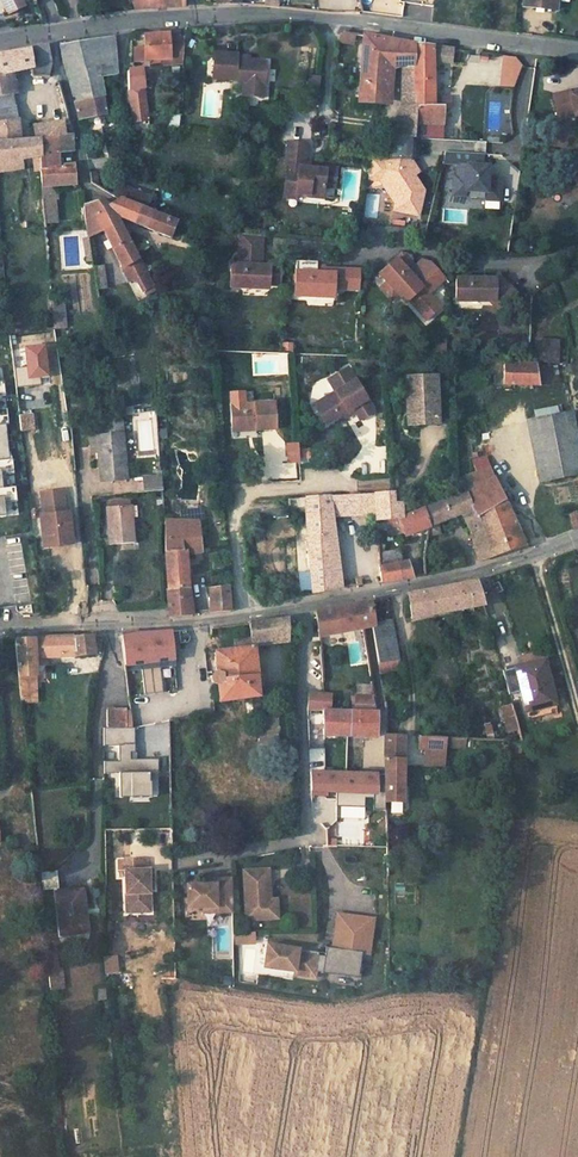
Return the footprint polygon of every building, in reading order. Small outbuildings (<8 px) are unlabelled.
[(8,13),(24,6),(21,0),(3,0),(8,13)] [(134,9),(136,9),(184,5),(183,0),(132,0),(134,9)] [(524,6),(556,9),(557,0),(524,0),(524,6)] [(341,30),(339,42),(355,45),(357,32),(341,30)] [(145,47),(135,47),(135,59),(161,58),(171,57),(171,63),(183,62),(185,38),(169,39),(169,33),(145,34),(145,47)] [(394,40),(364,34),(360,98),(369,99),(369,102),(377,103),(377,99),(391,100),(393,65),(394,40)] [(113,36),(60,44),(71,88),(72,88),(79,95),(80,101),(103,96),(109,94),(108,91),(104,92),(101,78),(117,75),(113,36)] [(405,42),(394,40),(393,65),(403,65),(405,42)] [(416,43),(405,42),(403,65),(402,79),(414,80),(416,43)] [(454,48),(416,43),(414,80),(413,93),(416,93),(415,106),(414,137),(421,137),(422,123),(444,123),(444,117),(438,117),(439,106),(444,106),(449,106),(449,97),(434,97),(434,60),(452,63),(454,48)] [(45,44),(30,48),(30,49),(32,67),(32,75),(48,76),(51,61),(47,44),(45,44)] [(0,53),(0,95),(14,93),(11,72),(32,67),(30,49),(0,53)] [(248,64),(236,62),(237,59),(237,57),(215,54),(212,80),(235,82),(238,87),(241,88),(240,97),(260,99),(264,65),(248,64)] [(499,86),(518,88),(522,58),(504,56),(499,86)] [(134,69),(128,70),(129,92),(135,132),(150,130),(149,126),(145,90),(143,68),(134,69)] [(414,80),(402,79),(402,106),(415,106),(416,93),(413,93),(414,80)] [(555,94),(562,119),(577,115),(577,117),(577,91),(571,92),(571,90),(555,94)] [(0,95),(0,108),(15,106),(14,93),(0,95)] [(80,101),(74,102),(79,119),(81,119),(106,114),(103,96),(80,101)] [(0,108),(0,122),(17,120),(15,106),(0,108)] [(415,106),(402,106),(392,136),(412,137),(414,137),(415,106)] [(36,124),(29,125),(29,139),(31,157),(33,157),(34,171),(41,170),(41,156),(39,138),(66,135),(65,124),(70,124),(68,113),(60,115),(62,124),(54,124),(54,122),(36,126),(36,124)] [(174,114),(170,126),(179,128),(182,116),(174,114)] [(0,122),(0,161),(21,158),(20,140),(17,121),(17,120),(0,122)] [(41,175),(42,198),(43,208),(56,208),(55,198),(57,198),(56,185),(76,184),(74,164),(58,165),(57,150),(72,148),(71,134),(66,135),(39,138),(41,156),(41,170),(41,175)] [(207,145),(209,137),(190,134),(189,142),(207,145)] [(392,136),(390,136),(389,159),(371,158),(368,170),(380,170),(380,179),(393,201),(391,208),(415,214),(421,189),(413,175),(414,174),(406,159),(411,160),(412,137),(392,136)] [(29,139),(20,140),(21,158),(31,157),(29,139)] [(322,170),(302,168),(304,145),(286,143),(283,165),(285,165),(282,186),(281,197),(293,198),(293,194),(306,195),(306,197),(320,199),(321,188),(331,189),(333,169),(322,168),(322,170)] [(483,152),(444,150),(441,162),(456,163),(455,174),(452,174),(451,194),(464,194),(464,189),(484,190),(484,198),(497,199),(499,176),(488,175),(484,175),(485,164),(482,164),(483,152)] [(0,161),(0,169),(22,167),(21,158),(0,161)] [(411,160),(406,159),(414,174),(418,172),(411,160)] [(380,170),(368,170),(367,179),(380,179),(380,170)] [(97,172),(90,173),(91,181),(99,186),(97,172)] [(149,196),(118,184),(113,196),(120,198),(138,206),(144,208),(149,196)] [(138,206),(120,198),(110,205),(115,214),(132,221),(138,206)] [(102,199),(94,202),(96,215),(104,231),(127,277),(128,276),(131,281),(137,277),(144,291),(147,288),(150,293),(156,290),(130,241),(128,241),(115,214),(110,205),(102,199)] [(85,204),(84,205),(88,237),(89,237),(104,231),(96,215),(94,202),(85,204)] [(144,208),(138,206),(132,221),(171,237),(177,221),(144,208)] [(56,208),(43,208),(44,222),(57,221),(56,208)] [(243,282),(255,283),(255,286),(268,286),(268,284),(279,284),(280,267),(256,266),(251,265),(251,257),(256,257),(257,234),(241,232),(240,264),(232,264),(232,284),(243,285),(243,282)] [(407,279),(405,277),(409,274),(403,255),(395,254),(374,273),(384,283),(386,282),(394,291),(392,292),(402,302),(404,301),(421,319),(434,308),(422,295),(437,280),(422,265),(417,262),(409,269),(410,273),(412,275),(409,277),(412,280),(410,282),(407,279)] [(100,289),(108,287),(104,264),(96,266),(100,289)] [(323,273),(316,273),(293,272),(293,293),(306,293),(306,291),(319,292),(319,293),(332,294),(333,287),(357,287),(357,269),(323,268),(323,273)] [(469,295),(483,295),(483,297),(495,297),(495,300),(495,304),(499,308),(507,300),(516,292),(496,273),(490,278),(456,277),(455,296),(469,296),(469,295)] [(384,283),(377,289),(386,298),(392,292),(394,291),(386,282),(384,283)] [(52,303),(54,329),(67,328),(66,302),(52,303)] [(549,340),(535,339),(534,361),(548,361),(549,345),(549,340)] [(557,345),(549,345),(548,361),(557,362),(557,345)] [(28,366),(14,367),(15,387),(42,385),(42,377),(50,376),(48,346),(27,347),(28,366)] [(535,363),(503,363),(503,383),(539,385),(535,363)] [(565,364),(564,372),(577,373),(577,365),(565,364)] [(342,412),(353,407),(357,415),(371,407),(349,367),(334,375),(341,387),(335,390),(314,402),(326,421),(342,412)] [(328,378),(335,390),(341,387),(334,375),(328,378)] [(436,375),(407,376),(408,398),(414,398),(415,420),(438,418),(436,375)] [(408,398),(406,399),(407,424),(438,423),(438,418),(415,420),(414,398),(408,398)] [(274,402),(231,403),(232,426),(256,424),(256,429),(275,428),(274,402)] [(347,420),(357,415),(353,407),(342,412),(347,420)] [(359,419),(373,410),(371,407),(357,415),(359,419)] [(6,423),(9,423),(7,408),(0,409),(0,516),(8,515),(6,502),(19,500),(17,485),(4,487),(3,474),(15,473),(13,458),(11,458),(6,423)] [(20,413),(20,431),(35,431),(35,413),(20,413)] [(125,430),(125,420),(114,420),(115,430),(125,430)] [(567,428),(536,434),(545,479),(576,473),(567,428)] [(123,432),(97,434),(99,451),(101,480),(127,478),(123,432)] [(97,434),(89,435),(91,451),(99,451),(97,434)] [(489,466),(470,473),(476,486),(476,485),(493,477),(489,466)] [(470,473),(458,477),(459,493),(465,491),(483,527),(485,536),(490,556),(524,545),(503,498),(485,507),(482,501),(483,500),(476,485),(476,486),(470,473)] [(493,477),(476,485),(483,500),(482,501),(485,507),(503,498),(493,477)] [(162,481),(144,482),(145,492),(163,490),(163,483),(162,481)] [(400,491),(393,491),(392,492),(393,503),(401,502),(400,491)] [(459,493),(422,508),(428,526),(426,534),(439,532),(437,522),(461,513),(470,532),(471,539),(485,536),(483,527),(465,491),(459,493)] [(392,492),(363,494),(364,507),(374,506),(374,513),(374,520),(390,518),(393,518),(392,503),(393,503),(392,492)] [(363,494),(331,496),(332,515),(374,513),(374,506),(364,507),(363,494)] [(66,496),(39,499),(44,546),(68,543),(66,526),(69,526),(66,496)] [(331,496),(287,498),(288,512),(306,510),(312,593),(332,589),(342,587),(340,575),(339,575),(329,576),(328,566),(332,566),(329,543),(336,542),(335,534),(332,534),(331,522),(333,522),(332,515),(331,496)] [(401,502),(393,503),(392,503),(393,518),(390,518),(392,533),(404,533),(404,534),(418,532),(428,526),(422,508),(402,516),(402,513),(401,502)] [(131,504),(106,506),(109,544),(134,543),(131,504)] [(569,514),(573,527),(577,525),(577,513),(577,511),(569,514)] [(199,519),(181,522),(165,517),(166,553),(168,607),(169,616),(193,613),(189,589),(186,553),(203,550),(199,519)] [(485,536),(471,539),(476,561),(490,556),(485,536)] [(336,542),(329,543),(332,566),(328,566),(329,576),(339,575),(336,542)] [(383,554),(379,555),(380,566),(396,563),(399,578),(412,576),(407,561),(400,562),(398,550),(383,554)] [(380,566),(378,567),(380,581),(384,581),(399,578),(396,563),(380,566)] [(426,589),(406,593),(410,617),(482,604),(476,581),(426,589)] [(229,584),(210,587),(211,611),(231,609),(229,584)] [(338,606),(315,611),(318,635),(362,627),(371,625),(373,625),(372,623),(369,601),(363,601),(354,603),(338,606)] [(277,619),(266,620),(269,643),(288,642),(286,617),(277,619)] [(259,714),(255,674),(252,645),(269,643),(266,620),(257,621),(249,623),(251,638),(235,641),(236,650),(214,652),(216,672),(213,673),(212,675),(211,676),(210,678),(211,680),(212,681),(213,683),(216,683),(218,701),(250,697),(252,715),(259,714)] [(390,620),(372,623),(373,625),(371,625),(377,662),(397,658),(390,620)] [(155,632),(140,633),(143,659),(158,656),(155,632)] [(75,635),(14,638),(18,676),(35,675),(34,664),(44,664),(44,653),(47,653),(48,657),(72,656),(94,654),(92,635),(75,635)] [(540,660),(513,667),(524,711),(554,703),(548,678),(545,679),(540,660)] [(142,669),(144,693),(163,691),(161,667),(142,669)] [(35,675),(18,676),(20,702),(36,700),(35,675)] [(310,710),(334,708),(333,691),(309,693),(310,710)] [(356,693),(355,707),(376,707),(376,694),(356,693)] [(513,703),(500,707),(508,732),(520,729),(513,703)] [(554,703),(524,711),(526,718),(550,712),(549,710),(556,708),(554,703)] [(106,726),(132,727),(130,710),(126,710),(126,709),(107,708),(106,726)] [(323,710),(322,710),(322,734),(375,737),(376,711),(323,710)] [(276,717),(257,717),(258,732),(277,733),(278,727),(276,727),(276,717)] [(488,721),(483,723),(486,739),(492,739),(488,721)] [(134,751),(134,727),(132,727),(106,726),(103,726),(103,745),(118,745),(118,760),(103,760),(103,773),(118,773),(118,791),(149,791),(149,776),(158,775),(157,758),(136,758),(128,758),(128,751),(134,751)] [(403,736),(384,734),(383,756),(384,793),(384,801),(401,801),(403,736)] [(444,736),(417,736),(417,748),(426,749),(444,750),(444,746),(463,747),(463,738),(444,738),(444,736)] [(311,763),(325,763),(326,748),(312,748),(311,763)] [(444,750),(426,749),(425,765),(443,765),(444,750)] [(324,772),(323,772),(323,791),(325,791),(375,793),(375,774),(324,772)] [(403,813),(404,803),(392,802),(392,812),(403,813)] [(144,860),(145,849),(118,848),(118,861),(123,861),(122,892),(134,892),(134,898),(146,898),(146,879),(147,870),(150,870),(150,860),(144,860)] [(265,871),(241,871),(243,919),(267,919),(266,901),(265,871)] [(232,913),(231,879),(216,880),(216,885),(207,885),(188,885),(189,910),(203,911),(216,911),(216,914),(232,913)] [(82,889),(55,892),(60,934),(87,931),(82,889)] [(134,898),(134,892),(122,892),(122,900),(133,901),(134,898)] [(360,975),(362,952),(369,953),(374,917),(338,913),(335,931),(338,932),(336,948),(333,947),(327,946),(326,952),(325,955),(299,952),(299,949),(268,945),(265,968),(295,971),(295,974),(316,977),(316,971),(328,973),(328,971),(360,975)] [(253,943),(253,932),(239,932),(240,943),(253,943)] [(104,956),(105,974),(120,973),(118,955),(104,956)] [(51,990),(66,988),(64,967),(48,969),(51,990)] [(123,974),(122,986),(131,986),(131,975),(123,974)] [(97,988),(98,999),(107,999),(106,988),(97,988)]
